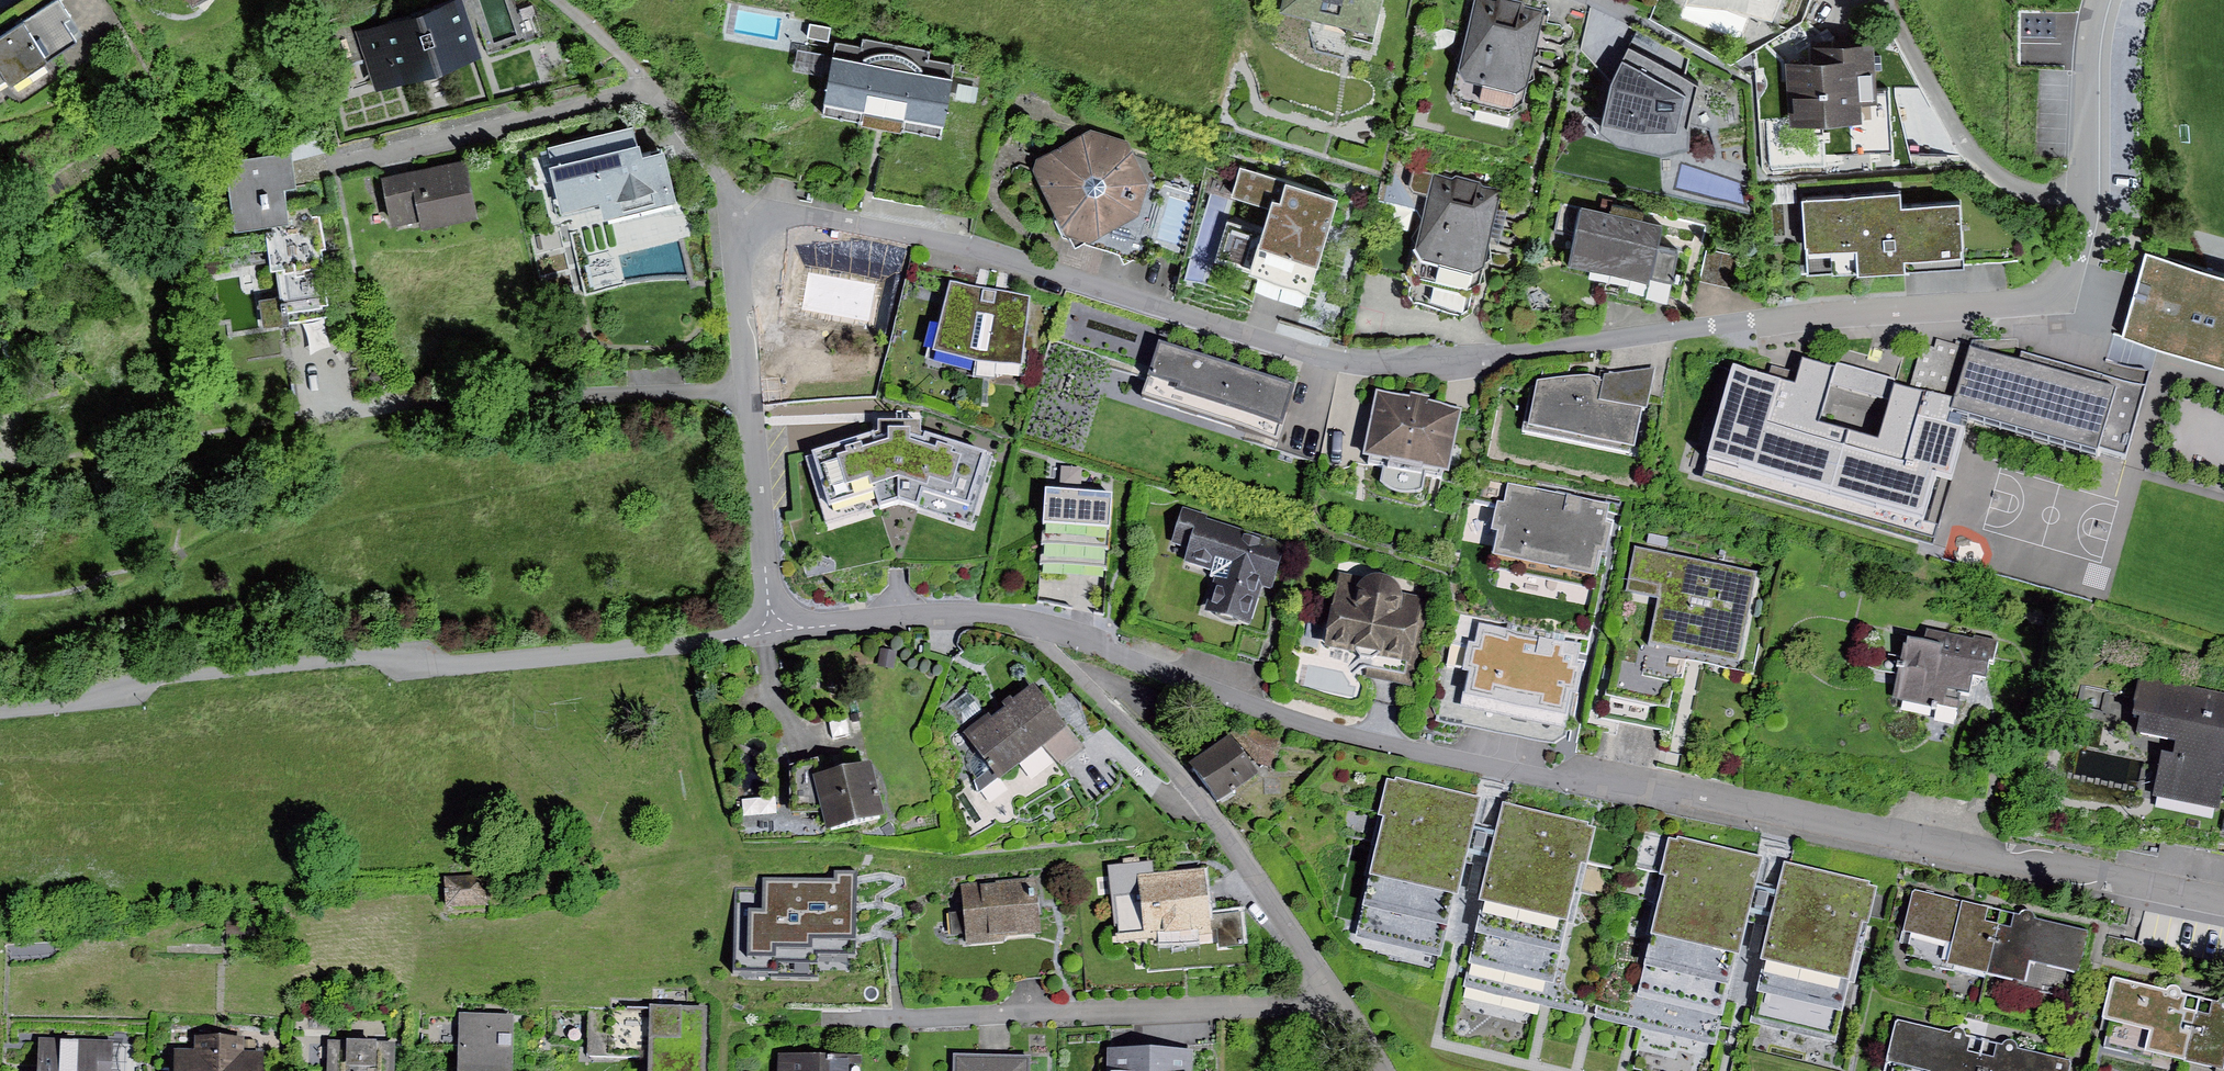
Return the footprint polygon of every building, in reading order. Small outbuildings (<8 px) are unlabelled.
[(417,10),(436,68),(482,53),(464,0),(446,0),(417,10)] [(1281,9),(1375,29),(1381,0),(1283,0),(1281,9)] [(1456,82),(1463,98),(1506,109),(1523,97),(1545,11),(1523,5),(1522,1),(1518,0),(1475,0),(1456,82)] [(1727,5),(1772,17),(1779,0),(1711,0),(1727,5)] [(58,1),(0,40),(0,91),(74,42),(62,21),(71,16),(58,1)] [(417,10),(356,29),(375,88),(436,68),(417,10)] [(831,26),(809,22),(807,35),(828,40),(831,26)] [(864,46),(833,41),(821,111),(862,118),(864,108),(884,111),(904,115),(902,128),(943,135),(955,64),(929,59),(931,50),(865,39),(864,46)] [(1833,58),(1787,61),(1791,123),(1866,118),(1865,103),(1880,102),(1876,40),(1832,43),(1833,58)] [(1699,82),(1628,45),(1611,78),(1600,125),(1621,141),(1663,150),(1688,144),(1690,114),(1699,82)] [(632,123),(546,144),(562,209),(597,201),(601,217),(677,199),(664,146),(643,151),(640,138),(636,139),(632,123)] [(1131,142),(1090,129),(1037,155),(1036,160),(1034,167),(1075,243),(1141,212),(1150,181),(1131,142)] [(305,151),(234,165),(246,231),(271,227),(318,218),(316,208),(305,151)] [(466,157),(381,175),(391,223),(420,217),(422,227),(478,215),(466,157)] [(1335,195),(1241,166),(1233,192),(1269,203),(1261,229),(1226,218),(1214,258),(1307,287),(1335,195)] [(1452,176),(1433,171),(1410,264),(1416,279),(1467,290),(1482,278),(1502,187),(1483,183),(1481,179),(1456,173),(1452,176)] [(1899,189),(1802,196),(1808,273),(1963,262),(1959,201),(1900,206),(1899,189)] [(1609,211),(1580,204),(1567,264),(1652,283),(1666,223),(1642,218),(1644,210),(1611,203),(1609,211)] [(282,271),(290,319),(307,316),(338,311),(330,257),(334,254),(327,206),(316,208),(318,218),(271,227),(278,272),(282,271)] [(1740,256),(1707,248),(1700,278),(1733,286),(1740,256)] [(2148,257),(2125,335),(2223,363),(2223,279),(2148,257)] [(808,268),(799,314),(870,329),(880,282),(808,268)] [(976,365),(990,293),(979,291),(951,286),(941,327),(934,326),(926,360),(969,371),(971,363),(976,365)] [(1002,295),(990,293),(976,365),(1022,370),(1029,300),(1002,295)] [(1056,338),(1152,369),(1160,346),(1166,329),(1070,297),(1056,338)] [(1962,415),(2099,453),(2101,446),(2123,452),(2141,387),(2023,355),(2020,362),(1936,339),(1934,346),(1921,343),(1909,386),(1926,391),(1919,414),(1959,425),(1961,420),(1962,415)] [(1293,388),(1160,346),(1152,369),(1142,398),(1276,439),(1293,388)] [(1804,357),(1796,385),(1736,368),(1706,473),(1933,536),(1936,525),(1922,521),(1935,472),(1951,476),(1965,426),(1959,425),(1919,414),(1926,391),(1909,386),(1891,381),(1886,398),(1876,436),(1820,420),(1830,382),(1835,366),(1804,357)] [(1837,362),(1835,366),(1830,382),(1886,398),(1891,381),(1892,378),(1837,362)] [(1647,411),(1656,369),(1537,385),(1529,429),(1635,449),(1643,411),(1647,411)] [(1409,398),(1377,393),(1365,460),(1386,464),(1382,483),(1390,490),(1405,495),(1422,494),(1425,477),(1439,480),(1441,472),(1450,474),(1462,409),(1431,403),(1432,397),(1409,393),(1409,398)] [(1526,420),(1530,400),(1512,397),(1508,417),(1526,420)] [(887,438),(813,463),(836,533),(908,508),(982,534),(1000,463),(931,439),(928,425),(900,426),(888,426),(887,438)] [(1611,507),(1509,485),(1505,504),(1497,503),(1490,534),(1497,535),(1490,569),(1592,590),(1600,554),(1608,556),(1614,527),(1606,526),(1611,507)] [(1119,502),(1056,498),(1054,533),(1052,575),(1114,581),(1119,502)] [(1288,541),(1185,508),(1174,544),(1190,549),(1185,565),(1217,575),(1205,614),(1250,629),(1263,590),(1271,593),(1288,541)] [(1757,573),(1635,549),(1600,721),(1672,736),(1689,650),(1739,660),(1757,573)] [(1366,581),(1339,575),(1323,650),(1357,657),(1362,668),(1367,669),(1365,678),(1412,687),(1429,601),(1410,597),(1397,581),(1378,576),(1371,576),(1366,581)] [(1580,645),(1479,626),(1475,645),(1469,644),(1463,674),(1470,675),(1465,698),(1565,718),(1570,695),(1578,696),(1583,667),(1576,666),(1580,645)] [(1932,647),(1915,645),(1905,705),(1951,716),(1959,695),(1978,699),(1981,682),(1997,684),(2005,646),(1976,641),(1975,648),(1933,639),(1932,647)] [(896,652),(881,649),(877,667),(893,670),(896,652)] [(2142,682),(2134,719),(2143,721),(2140,736),(2176,744),(2174,756),(2161,753),(2151,800),(2218,814),(2223,783),(2223,699),(2142,682)] [(1031,690),(969,740),(997,775),(1043,739),(1061,762),(1078,748),(1031,690)] [(1271,766),(1281,736),(1245,726),(1237,742),(1256,763),(1271,766)] [(1229,736),(1190,766),(1219,804),(1258,773),(1229,736)] [(825,811),(816,773),(812,759),(790,764),(791,810),(825,811)] [(816,773),(825,811),(828,825),(884,812),(872,760),(816,773)] [(1481,799),(1387,777),(1363,877),(1369,878),(1355,936),(1440,956),(1453,898),(1458,899),(1481,799)] [(1597,826),(1502,803),(1479,905),(1483,906),(1463,987),(1584,1015),(1590,990),(1555,982),(1568,926),(1574,927),(1597,826)] [(1763,858),(1669,837),(1646,935),(1652,937),(1637,1000),(1600,992),(1594,1018),(1716,1046),(1736,959),(1739,960),(1763,858)] [(1151,863),(1109,867),(1116,944),(1155,941),(1156,947),(1212,942),(1209,910),(1205,869),(1152,874),(1151,863)] [(1878,886),(1784,864),(1761,963),(1766,964),(1752,1024),(1835,1044),(1849,984),(1855,985),(1878,886)] [(763,889),(736,888),(733,973),(817,976),(817,954),(855,956),(855,937),(856,907),(857,880),(858,874),(836,873),(836,883),(763,880),(763,889)] [(501,878),(458,880),(460,914),(503,912),(501,878)] [(1037,880),(962,887),(967,945),(1042,938),(1039,906),(1037,880)] [(2002,913),(1914,892),(1904,934),(1954,945),(1949,968),(1987,977),(2002,913)] [(1243,907),(1209,910),(1212,942),(1218,942),(1218,946),(1247,944),(1243,907)] [(2019,916),(2002,913),(1987,977),(2026,986),(2030,966),(2079,977),(2089,933),(2035,921),(2033,915),(2029,912),(2026,912),(2022,914),(2019,916)] [(2164,990),(2112,978),(2102,1020),(2152,1031),(2147,1054),(2185,1063),(2200,999),(2182,995),(2180,991),(2177,988),(2173,986),(2164,990)] [(2200,999),(2185,1063),(2220,1070),(2223,1070),(2223,998),(2220,1000),(2217,1003),(2200,999)] [(649,1010),(588,1008),(587,1060),(611,1061),(648,1062),(649,1010)] [(649,1010),(648,1062),(648,1070),(705,1070),(706,1012),(649,1010)] [(460,1015),(458,1070),(513,1070),(514,1016),(460,1015)] [(1898,1020),(1888,1063),(1923,1070),(1978,1070),(1985,1041),(1968,1037),(1966,1033),(1963,1030),(1959,1028),(1950,1033),(1898,1020)] [(221,1037),(194,1036),(194,1050),(174,1050),(173,1070),(221,1070),(221,1037)] [(221,1037),(221,1070),(263,1070),(264,1054),(244,1053),(244,1038),(221,1037)] [(39,1040),(38,1070),(114,1070),(116,1044),(39,1040)] [(1985,1041),(1978,1070),(2071,1070),(2073,1062),(2019,1049),(2017,1044),(2013,1041),(2010,1041),(2006,1042),(2003,1045),(1985,1041)] [(327,1042),(326,1070),(395,1070),(396,1045),(327,1042)] [(1639,1066),(1687,1070),(1693,1070),(1696,1048),(1641,1042),(1639,1066)] [(1108,1049),(1107,1070),(1194,1070),(1195,1053),(1108,1049)] [(779,1057),(779,1070),(862,1070),(863,1059),(779,1057)] [(956,1057),(955,1070),(1031,1070),(1032,1060),(956,1057)]
